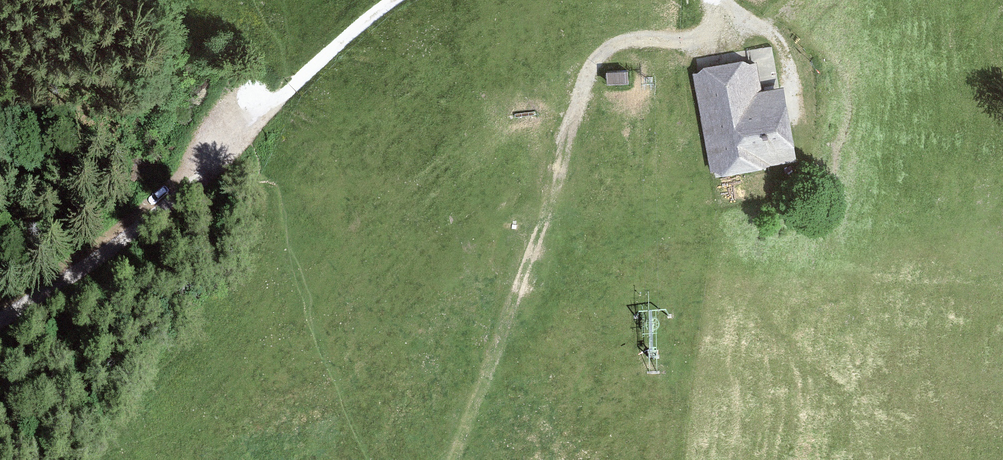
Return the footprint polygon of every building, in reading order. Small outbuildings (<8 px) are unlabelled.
[(778,88),(769,45),(689,63),(714,177),(806,157),(790,85),(778,88)]
